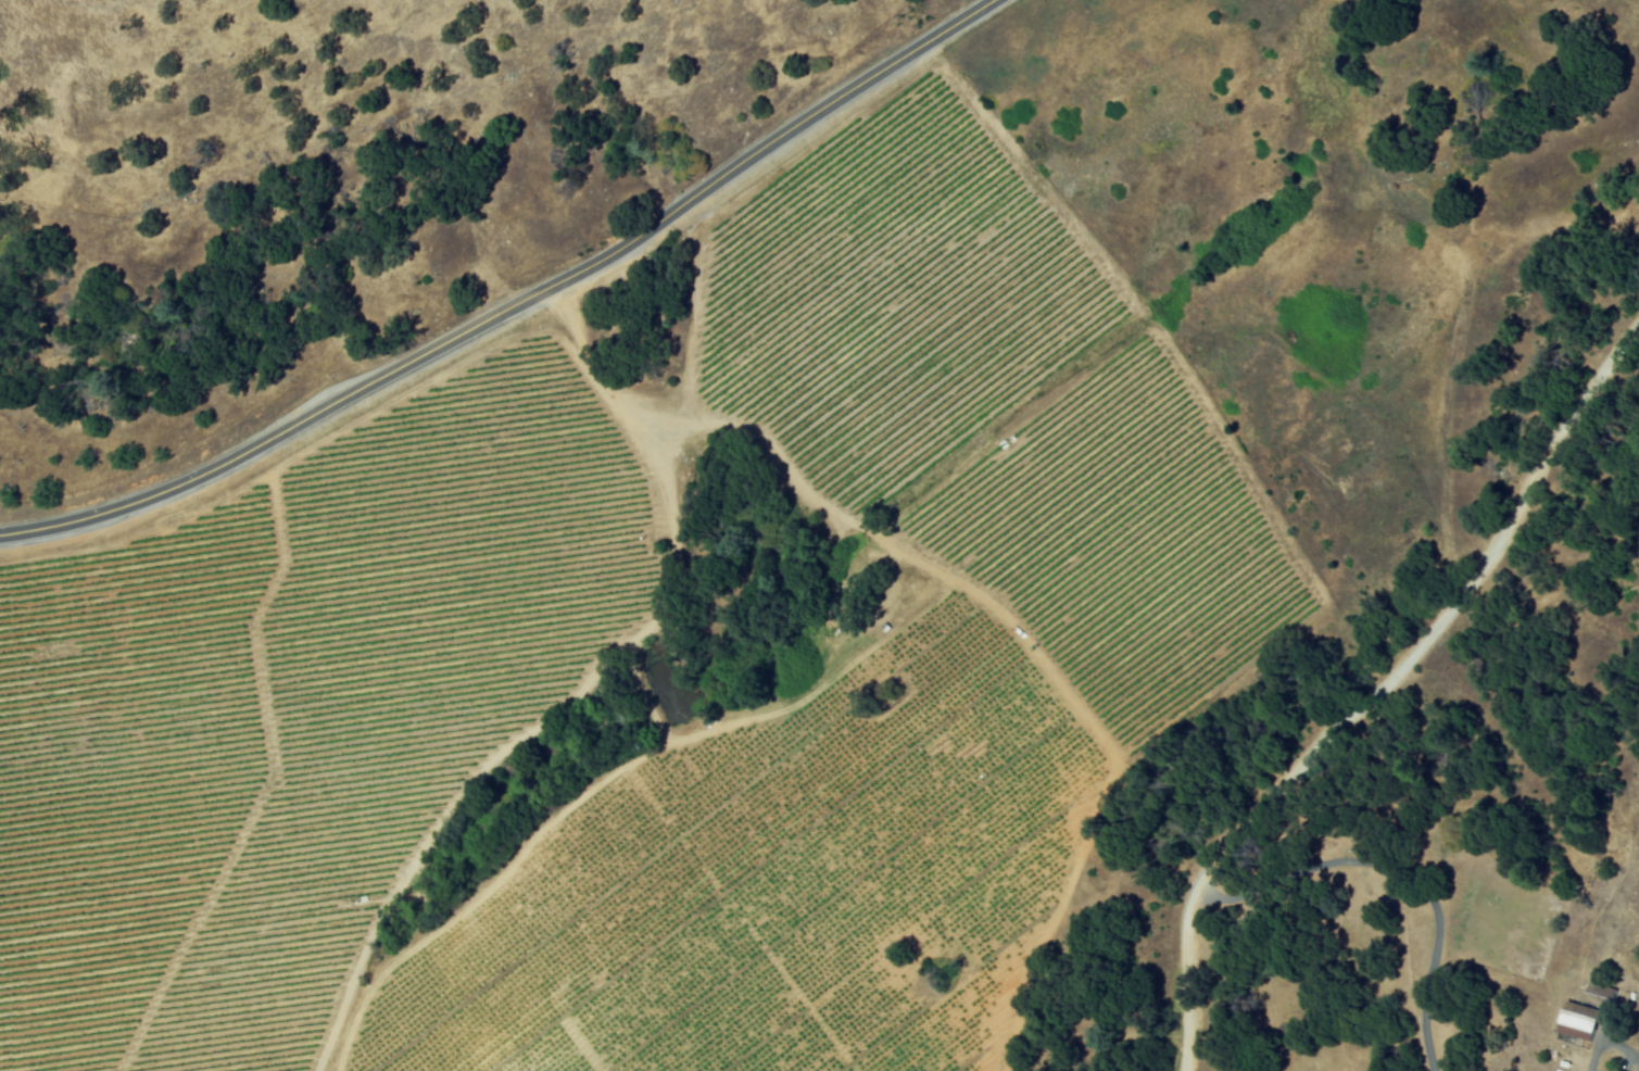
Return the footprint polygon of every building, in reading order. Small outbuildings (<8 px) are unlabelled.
[(1603,1009),(1567,1000),(1560,1032),(1596,1040),(1603,1009)]
